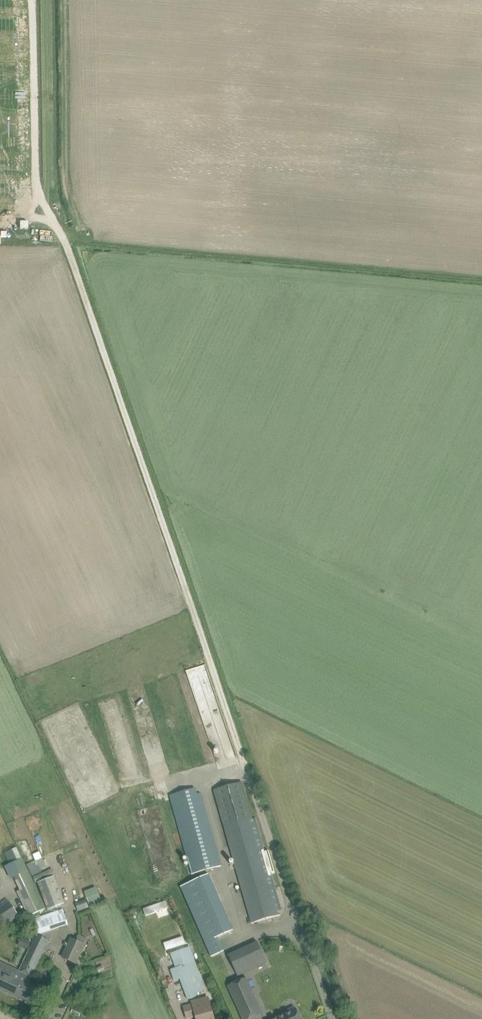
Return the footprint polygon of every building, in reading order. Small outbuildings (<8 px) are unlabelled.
[(242,782),(214,790),(252,923),(280,915),(279,911),(282,910),(272,874),(275,873),(269,850),(265,851),(255,818),(253,819),(242,782)] [(196,789),(165,798),(186,875),(221,866),(202,798),(199,799),(196,789)] [(32,862),(27,864),(33,876),(37,874),(32,862)] [(14,877),(20,890),(17,892),(29,917),(46,908),(28,870),(14,877)] [(51,877),(48,871),(33,877),(36,883),(51,877)] [(49,910),(65,904),(54,877),(38,883),(49,910)] [(96,888),(84,893),(90,907),(102,902),(96,888)] [(10,903),(0,909),(0,926),(18,914),(10,903)] [(32,919),(37,935),(68,925),(63,909),(32,919)] [(227,915),(199,927),(206,943),(215,939),(218,937),(230,932),(227,924),(230,923),(227,915)] [(72,939),(63,957),(76,963),(84,945),(81,944),(83,938),(78,936),(75,941),(72,939)] [(21,937),(18,946),(27,949),(30,940),(21,937)] [(25,986),(19,999),(36,1007),(44,991),(29,984),(42,955),(41,954),(47,941),(36,937),(31,949),(30,949),(19,972),(26,975),(21,985),(25,986)] [(258,942),(229,955),(237,973),(265,960),(258,942)] [(177,969),(171,971),(175,981),(180,979),(182,982),(187,996),(188,999),(196,997),(197,996),(196,994),(205,991),(200,974),(195,962),(190,947),(182,950),(171,954),(177,969)] [(19,999),(25,986),(21,985),(26,975),(19,972),(0,962),(0,990),(19,999)] [(246,978),(228,986),(240,1012),(240,1013),(240,1012),(244,1011),(253,1006),(246,990),(251,988),(249,984),(246,978)] [(184,1006),(185,1009),(187,1018),(196,1016),(197,1018),(214,1018),(213,1013),(208,998),(200,1000),(192,1003),(192,1004),(184,1006)] [(298,1007),(272,1018),(303,1018),(298,1007)]
